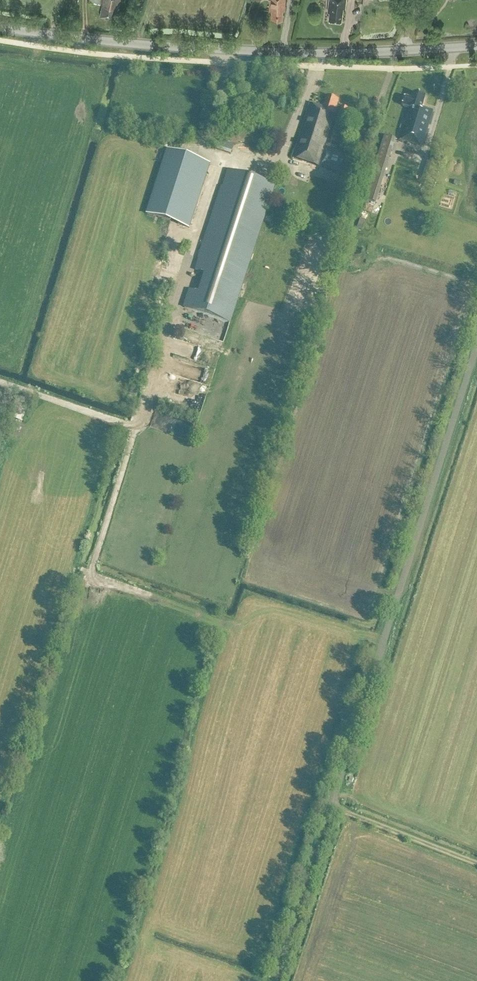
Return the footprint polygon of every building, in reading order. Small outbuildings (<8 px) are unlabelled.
[(120,0),(90,0),(89,2),(101,4),(101,5),(103,5),(100,16),(114,19),(116,8),(118,9),(120,0)] [(285,0),(270,0),(269,12),(272,12),(271,19),(283,20),(283,11),(285,11),(285,0)] [(329,6),(330,6),(329,20),(341,22),(343,8),(345,8),(346,0),(329,0),(329,6)] [(422,109),(425,98),(414,95),(412,100),(405,98),(402,107),(410,109),(405,124),(405,123),(400,141),(422,148),(433,112),(422,109)] [(335,113),(338,102),(326,98),(323,109),(310,104),(292,159),(342,175),(348,156),(324,148),(333,120),(335,121),(335,120),(332,119),(334,114),(337,115),(337,114),(335,113)] [(346,116),(348,110),(342,108),(340,114),(346,116)] [(377,205),(397,140),(385,137),(365,201),(377,205)] [(218,140),(215,150),(232,155),(235,146),(218,140)] [(189,229),(210,165),(168,152),(147,215),(189,229)] [(230,324),(246,275),(275,187),(228,171),(206,239),(216,242),(197,301),(188,298),(184,309),(230,324)] [(362,210),(360,218),(367,220),(369,212),(362,210)] [(343,236),(345,230),(335,227),(333,233),(343,236)]
